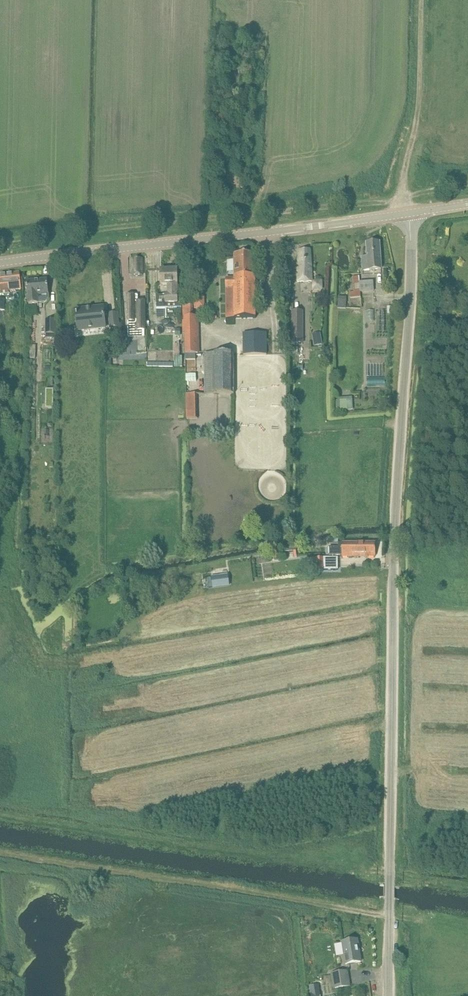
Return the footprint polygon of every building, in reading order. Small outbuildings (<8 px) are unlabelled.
[(363,270),(371,270),(381,269),(379,242),(367,243),(368,257),(362,257),(363,270)] [(298,259),(298,270),(298,281),(312,281),(311,259),(310,249),(299,250),(299,259),(298,259)] [(243,354),(254,354),(266,354),(266,327),(266,317),(256,317),(255,275),(255,252),(234,253),(235,278),(226,279),(226,289),(227,319),(243,319),(243,354)] [(142,258),(133,258),(133,275),(143,275),(143,268),(142,268),(142,258)] [(166,295),(157,295),(157,309),(166,308),(181,308),(181,295),(178,295),(177,269),(161,270),(161,280),(161,285),(169,285),(169,294),(166,294),(166,295)] [(0,274),(0,286),(0,290),(1,290),(2,293),(9,293),(9,290),(12,290),(12,291),(16,290),(16,289),(21,288),(19,271),(0,274)] [(354,292),(350,292),(351,298),(361,297),(360,293),(373,292),(373,282),(359,283),(359,277),(353,277),(354,292)] [(47,279),(26,281),(27,291),(27,296),(28,306),(38,305),(38,304),(45,303),(49,299),(49,294),(47,279)] [(323,281),(313,282),(313,292),(323,291),(323,281)] [(144,330),(145,330),(145,301),(138,301),(138,295),(134,295),(134,294),(127,295),(128,321),(128,330),(137,330),(144,330)] [(195,297),(195,309),(205,309),(205,297),(195,297)] [(338,300),(338,308),(346,308),(346,300),(338,300)] [(109,315),(104,315),(104,307),(76,310),(77,320),(78,330),(110,327),(109,315)] [(302,311),(291,311),(292,344),(303,343),(302,311)] [(118,314),(109,315),(110,327),(119,326),(118,314)] [(186,355),(197,354),(196,316),(183,316),(183,334),(186,334),(186,355)] [(55,334),(55,320),(45,320),(45,334),(55,334)] [(320,333),(313,334),(315,346),(322,344),(320,333)] [(182,335),(157,336),(157,342),(171,342),(171,353),(182,352),(182,335)] [(117,351),(104,352),(104,364),(110,364),(110,358),(117,358),(117,351)] [(204,394),(234,394),(234,354),(205,353),(204,394)] [(139,389),(131,389),(131,403),(139,403),(139,389)] [(197,394),(187,395),(188,419),(198,419),(197,394)] [(339,410),(353,409),(352,397),(338,398),(339,410)] [(342,556),(366,556),(376,556),(376,543),(366,543),(342,542),(342,543),(339,543),(339,546),(330,546),(330,554),(342,554),(342,556)] [(337,558),(312,558),(313,570),(338,570),(337,558)] [(357,939),(342,942),(346,964),(361,961),(357,939)] [(350,986),(347,971),(332,973),(334,988),(350,986)] [(309,985),(312,995),(321,995),(319,983),(309,985)]
